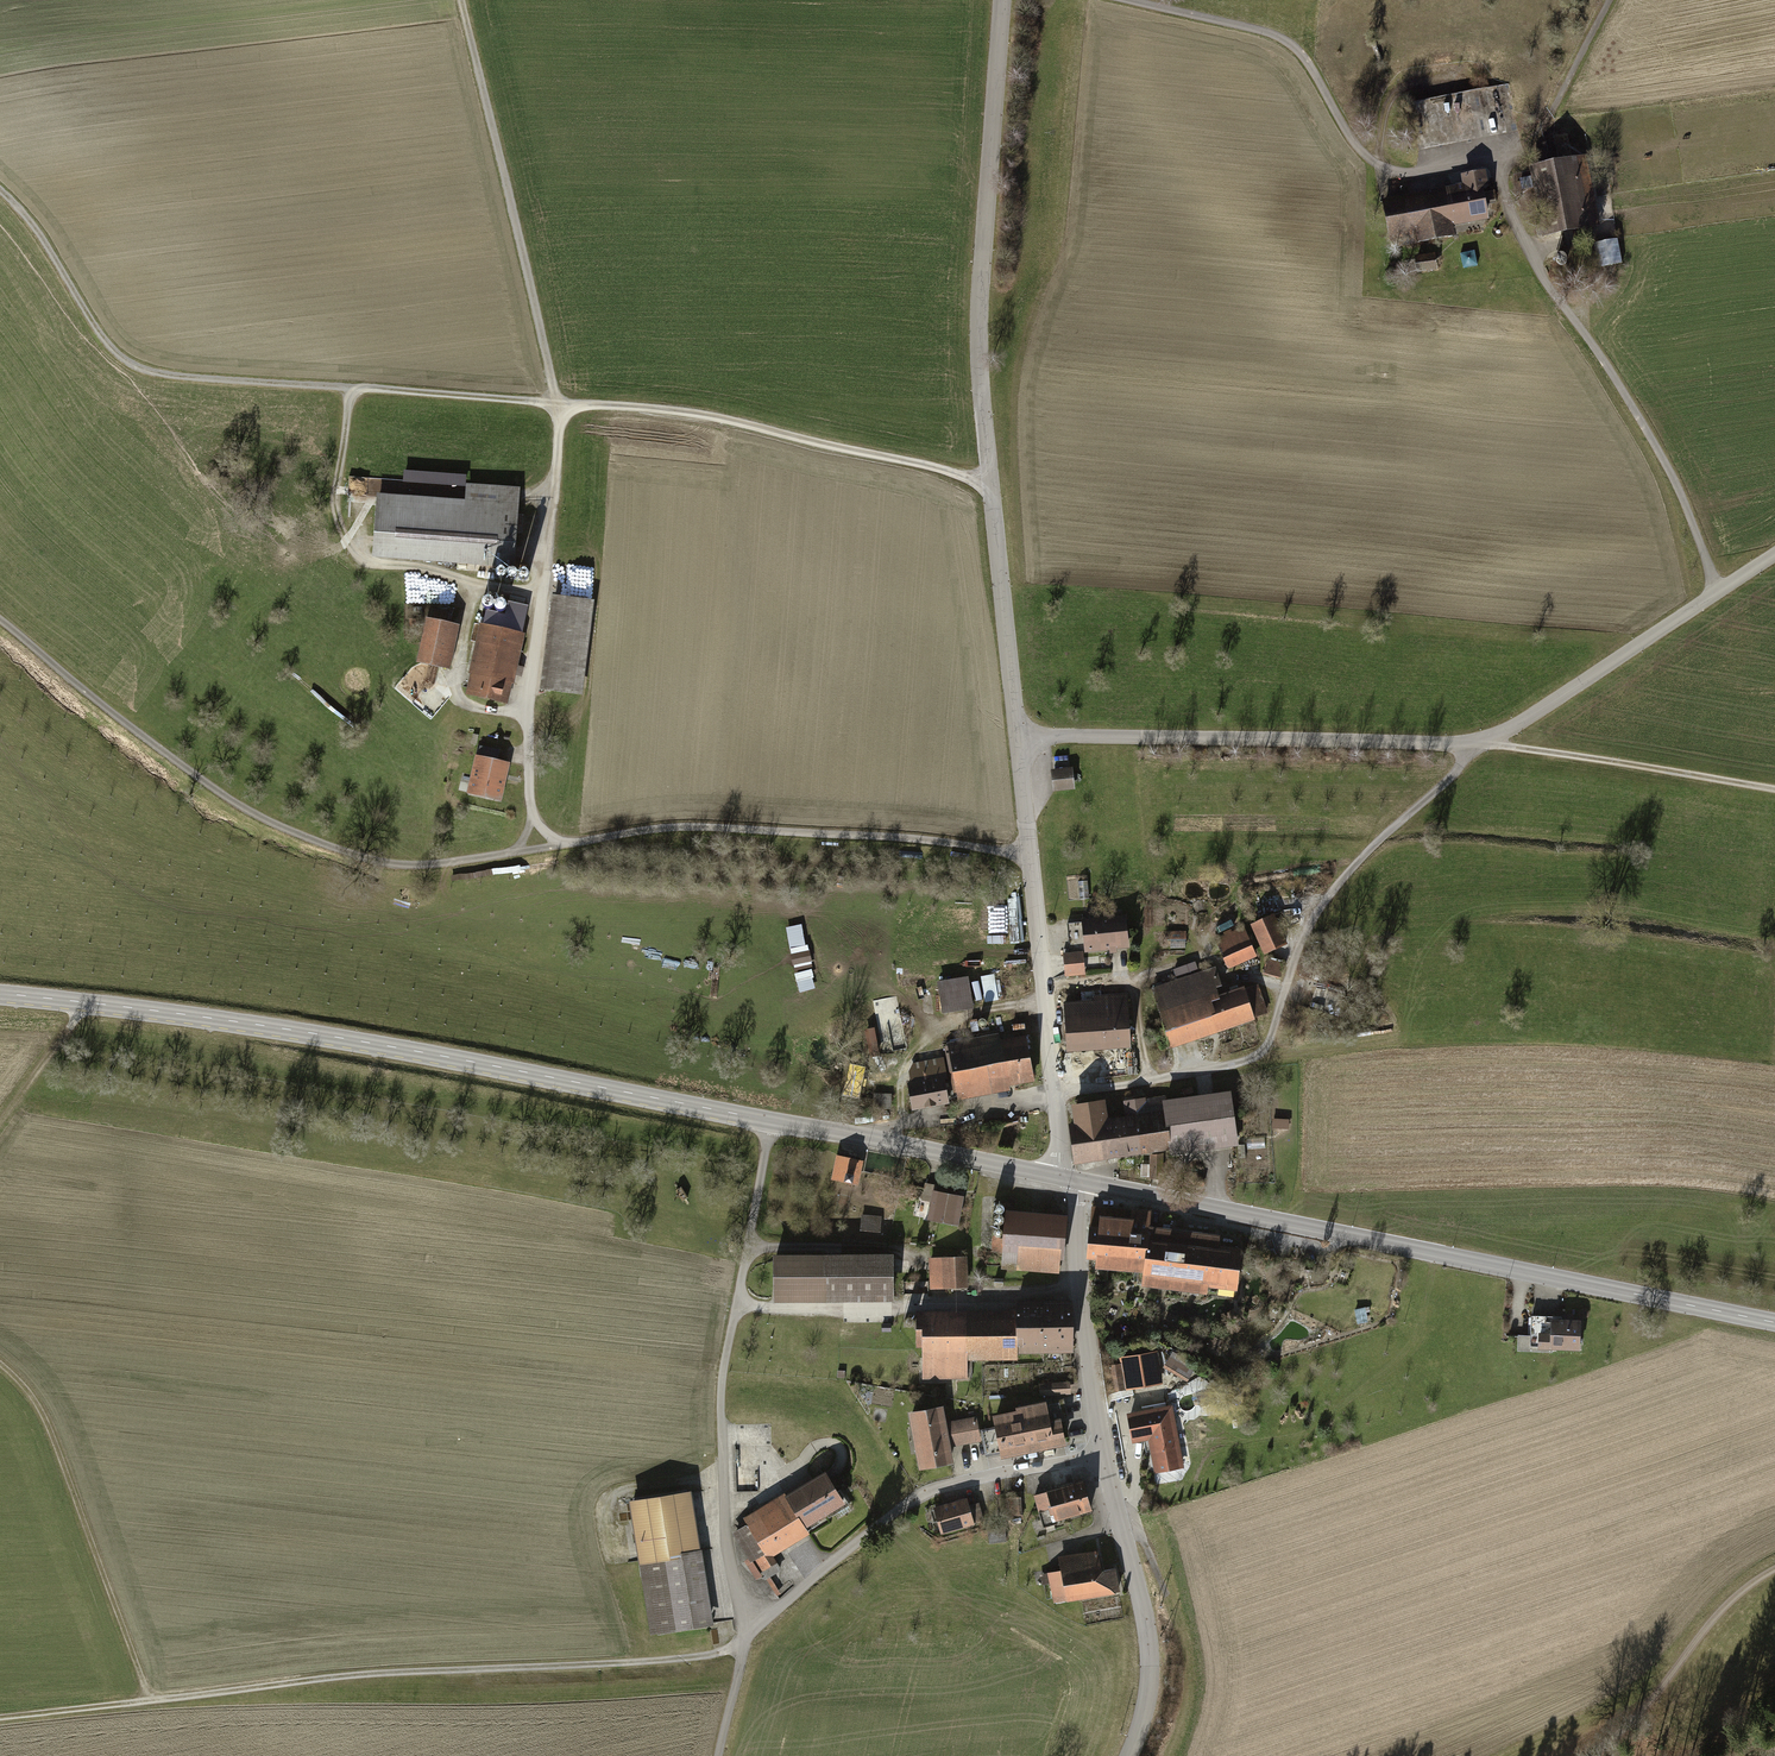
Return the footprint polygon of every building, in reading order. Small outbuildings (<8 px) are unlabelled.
[(1544,237),(1600,226),(1587,159),(1531,169),(1544,237)] [(1462,177),(1464,187),(1470,226),(1492,222),(1486,191),(1491,190),(1488,173),(1462,177)] [(1456,229),(1470,226),(1464,187),(1382,201),(1391,250),(1458,239),(1456,229)] [(1621,265),(1617,241),(1591,246),(1596,270),(1621,265)] [(1560,265),(1562,265),(1565,265),(1566,263),(1567,261),(1568,259),(1567,257),(1566,255),(1564,253),(1562,253),(1559,253),(1557,254),(1556,256),(1555,258),(1555,261),(1556,263),(1558,264),(1560,265)] [(1427,257),(1415,258),(1417,273),(1429,272),(1427,257)] [(404,469),(403,481),(465,486),(466,474),(404,469)] [(377,493),(372,557),(514,567),(520,487),(466,483),(465,500),(377,493)] [(495,571),(495,572),(495,574),(495,576),(496,577),(498,578),(499,579),(501,579),(503,578),(504,577),(505,576),(506,574),(506,572),(505,571),(504,569),(503,568),(501,568),(500,568),(498,568),(496,569),(495,571)] [(507,571),(507,573),(507,575),(507,576),(508,578),(510,579),(511,579),(513,579),(514,579),(516,578),(517,576),(517,575),(517,573),(517,572),(516,570),(514,569),(513,569),(511,569),(510,569),(508,570),(507,571)] [(519,572),(518,574),(518,575),(519,577),(520,578),(521,579),(523,580),(524,580),(526,580),(527,579),(529,577),(529,576),(529,574),(529,572),(528,571),(526,570),(525,569),(523,569),(521,570),(520,571),(519,572)] [(552,594),(540,689),(582,695),(595,600),(552,594)] [(482,601),(482,602),(482,604),(482,606),(483,607),(485,608),(487,609),(488,609),(490,608),(492,607),(493,606),(493,604),(493,602),(493,601),(492,599),(490,598),(489,598),(487,598),(485,598),(484,599),(482,601)] [(495,603),(494,605),(494,607),(495,608),(496,610),(497,611),(499,612),(501,612),(502,611),(504,610),(505,609),(506,607),(506,605),(505,603),(504,602),(503,601),(501,600),(499,600),(497,601),(496,602),(495,603)] [(480,624),(465,695),(509,704),(524,634),(522,633),(528,606),(508,601),(505,614),(486,609),(483,625),(480,624)] [(426,617),(417,662),(451,669),(461,625),(447,622),(450,610),(432,606),(430,618),(426,617)] [(475,755),(466,794),(502,802),(510,762),(498,760),(500,750),(479,746),(477,755),(475,755)] [(1053,781),(1054,791),(1075,789),(1073,769),(1052,771),(1053,781)] [(1080,901),(1089,900),(1088,883),(1079,883),(1080,901)] [(1252,927),(1264,956),(1287,947),(1275,917),(1252,927)] [(1126,918),(1082,922),(1085,952),(1129,948),(1126,918)] [(793,969),(810,967),(807,924),(789,926),(793,969)] [(1215,938),(1229,970),(1258,958),(1245,928),(1233,933),(1232,931),(1224,934),(1225,936),(1222,938),(1221,935),(1215,938)] [(1184,933),(1167,931),(1166,939),(1184,940),(1184,933)] [(1064,978),(1085,976),(1085,973),(1083,954),(1062,955),(1064,978)] [(1265,977),(1281,980),(1285,962),(1269,959),(1265,977)] [(812,967),(796,972),(801,990),(818,986),(812,967)] [(1151,991),(1170,1050),(1257,1022),(1256,1019),(1268,1015),(1259,988),(1248,992),(1246,988),(1239,991),(1238,987),(1230,990),(1231,993),(1221,997),(1218,989),(1222,988),(1216,970),(1151,991)] [(981,978),(985,1004),(999,1001),(995,976),(981,978)] [(938,984),(942,1015),(974,1011),(970,979),(938,984)] [(1065,1003),(1067,1054),(1131,1051),(1129,995),(1092,997),(1092,1002),(1065,1003)] [(905,1016),(887,1019),(891,1049),(909,1047),(905,1016)] [(949,1043),(958,1099),(1036,1085),(1028,1037),(1001,1041),(1000,1034),(949,1043)] [(908,1083),(912,1113),(949,1107),(944,1078),(908,1083)] [(1069,1128),(1075,1167),(1172,1153),(1173,1157),(1213,1151),(1239,1148),(1231,1094),(1207,1097),(1168,1103),(1167,1097),(1148,1100),(1147,1093),(1133,1095),(1134,1102),(1124,1104),(1126,1119),(1108,1122),(1105,1103),(1072,1108),(1075,1127),(1069,1128)] [(891,1095),(874,1095),(874,1110),(891,1110),(891,1095)] [(980,1128),(981,1133),(1022,1125),(1021,1119),(980,1128)] [(1274,1120),(1273,1130),(1289,1130),(1289,1121),(1274,1120)] [(862,1162),(837,1158),(833,1182),(858,1186),(862,1162)] [(942,1187),(925,1184),(922,1202),(932,1203),(928,1223),(958,1228),(964,1198),(941,1194),(942,1187)] [(1003,1254),(1001,1272),(1058,1277),(1063,1217),(1030,1214),(1031,1206),(996,1203),(991,1253),(1003,1254)] [(1219,1237),(1150,1228),(1150,1212),(1133,1211),(1132,1221),(1125,1220),(1125,1211),(1092,1209),(1091,1228),(1089,1228),(1087,1257),(1097,1258),(1097,1261),(1145,1264),(1144,1279),(1228,1289),(1233,1248),(1218,1247),(1219,1237)] [(883,1218),(861,1215),(859,1230),(881,1233),(883,1218)] [(893,1259),(773,1259),(773,1305),(893,1305),(893,1259)] [(968,1259),(928,1260),(929,1292),(969,1291),(968,1259)] [(1044,1306),(1044,1333),(1070,1333),(1069,1305),(1044,1306)] [(923,1351),(924,1381),(969,1380),(968,1363),(1045,1361),(1045,1356),(1044,1333),(1044,1306),(1017,1306),(1017,1314),(917,1316),(918,1351),(923,1351)] [(1370,1309),(1355,1311),(1356,1319),(1371,1317),(1370,1309)] [(1532,1319),(1531,1350),(1580,1351),(1581,1323),(1564,1322),(1564,1320),(1532,1319)] [(1070,1333),(1044,1333),(1045,1356),(1071,1356),(1070,1333)] [(1211,1343),(1209,1348),(1221,1354),(1226,1345),(1215,1339),(1213,1344),(1211,1343)] [(1104,1370),(1108,1396),(1163,1387),(1158,1354),(1118,1361),(1119,1367),(1104,1370)] [(1172,1355),(1164,1370),(1188,1384),(1196,1369),(1172,1355)] [(1075,1384),(1040,1385),(1040,1397),(1071,1397),(1071,1395),(1075,1395),(1075,1384)] [(1155,1477),(1184,1471),(1176,1422),(1196,1418),(1194,1408),(1192,1395),(1192,1393),(1169,1397),(1171,1409),(1128,1417),(1133,1446),(1149,1443),(1155,1477)] [(1018,1415),(994,1420),(1003,1462),(1067,1449),(1062,1422),(1051,1424),(1047,1406),(1017,1412),(1018,1415)] [(908,1415),(913,1444),(978,1432),(976,1420),(946,1425),(943,1409),(908,1415)] [(978,1432),(913,1444),(918,1473),(954,1467),(951,1449),(981,1444),(978,1432)] [(805,1488),(826,1520),(845,1508),(825,1476),(805,1488)] [(1045,1528),(1091,1515),(1082,1485),(1036,1498),(1045,1528)] [(805,1488),(785,1500),(805,1533),(826,1520),(805,1488)] [(630,1507),(651,1637),(714,1627),(693,1497),(630,1507)] [(808,1537),(805,1533),(785,1500),(784,1498),(743,1522),(747,1529),(734,1537),(749,1561),(745,1564),(756,1582),(762,1578),(760,1574),(777,1564),(774,1559),(808,1537)] [(1007,1522),(1022,1522),(1021,1500),(1006,1500),(1007,1522)] [(933,1511),(941,1537),(976,1527),(975,1525),(983,1523),(978,1506),(971,1508),(969,1501),(933,1511)] [(992,1532),(987,1533),(990,1546),(1008,1543),(1006,1529),(1003,1530),(1002,1525),(992,1527),(992,1532)] [(1068,1602),(1068,1605),(1121,1595),(1117,1572),(1102,1575),(1098,1553),(1060,1560),(1062,1574),(1041,1578),(1043,1588),(1050,1587),(1054,1605),(1068,1602)] [(772,1580),(766,1584),(776,1601),(782,1597),(772,1580)]
